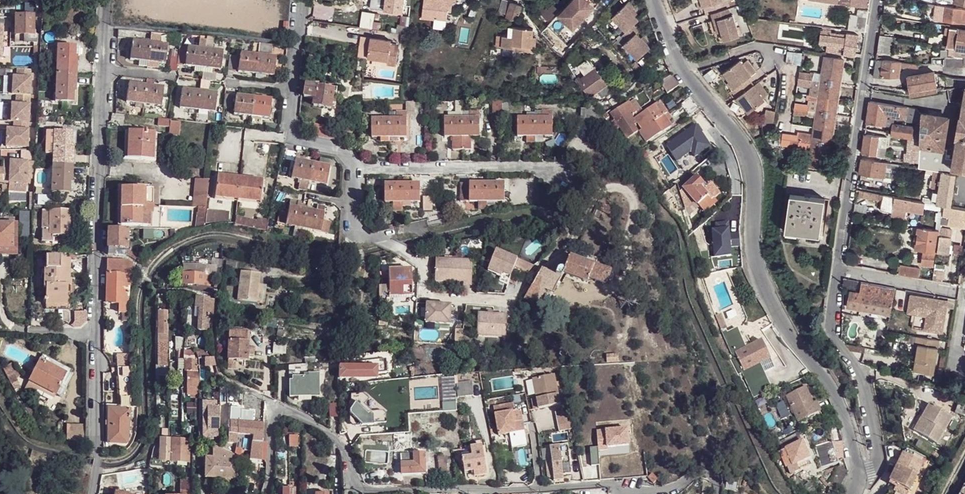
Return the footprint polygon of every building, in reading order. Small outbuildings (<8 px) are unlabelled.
[(369,8),(385,10),(403,13),(404,5),(405,0),(370,0),(369,8)] [(421,19),(433,20),(445,22),(446,11),(447,8),(451,8),(452,1),(455,1),(455,0),(423,0),(421,19)] [(507,15),(509,9),(511,3),(504,0),(502,0),(502,1),(498,11),(503,14),(507,15)] [(557,15),(572,30),(594,7),(587,0),(573,0),(557,15)] [(701,0),(694,0),(695,4),(697,3),(700,10),(704,9),(701,0)] [(704,9),(705,8),(707,16),(712,14),(715,22),(718,20),(722,33),(724,41),(740,37),(734,16),(732,16),(727,2),(723,3),(723,0),(701,0),(704,9)] [(634,26),(639,20),(635,16),(631,11),(633,9),(635,8),(629,2),(613,17),(626,32),(634,26)] [(507,15),(507,17),(517,20),(521,6),(511,3),(509,9),(507,15)] [(333,23),(335,7),(315,4),(313,20),(333,23)] [(945,7),(935,5),(934,10),(932,20),(943,21),(945,7)] [(962,9),(945,7),(943,21),(960,23),(961,14),(962,9)] [(868,11),(859,10),(858,15),(851,14),(849,30),(865,32),(868,11)] [(372,29),(384,31),(386,16),(374,14),(372,29)] [(14,16),(7,16),(7,34),(14,34),(15,42),(23,42),(23,43),(33,43),(33,15),(14,15),(14,16)] [(410,19),(410,18),(401,17),(399,24),(398,24),(396,33),(397,33),(404,34),(408,35),(409,26),(410,19)] [(500,47),(513,48),(513,46),(531,48),(533,36),(533,29),(509,26),(508,37),(501,37),(500,47)] [(637,33),(639,32),(634,26),(626,32),(624,35),(629,40),(624,45),(637,59),(650,48),(646,43),(641,38),(637,33)] [(949,27),(946,48),(949,48),(952,49),(956,50),(959,51),(964,52),(964,31),(958,30),(955,29),(950,28),(949,27)] [(826,52),(843,55),(855,57),(861,58),(862,54),(856,53),(858,35),(831,32),(831,29),(821,28),(819,43),(827,44),(826,52)] [(119,31),(119,39),(134,40),(134,32),(119,31)] [(170,72),(178,73),(179,65),(195,67),(213,69),(221,70),(223,52),(213,51),(214,41),(207,40),(208,37),(201,36),(200,49),(181,47),(180,53),(173,53),(170,72)] [(531,48),(513,46),(513,48),(512,51),(535,53),(535,48),(536,48),(537,37),(533,36),(531,48)] [(894,38),(880,36),(878,53),(893,55),(895,38),(894,38)] [(392,42),(372,38),(369,58),(389,61),(388,65),(397,66),(400,46),(392,45),(392,42)] [(133,42),(132,61),(141,61),(140,66),(148,67),(157,68),(157,63),(166,64),(168,46),(159,45),(151,44),(143,43),(133,42)] [(260,43),(260,50),(259,52),(272,54),(273,46),(260,43)] [(55,101),(65,102),(65,92),(73,92),(75,92),(76,56),(74,56),(66,56),(66,46),(57,46),(55,101)] [(74,47),(66,46),(66,56),(74,56),(74,47)] [(579,53),(576,50),(567,59),(571,62),(579,53)] [(955,58),(963,58),(964,58),(964,52),(959,51),(956,50),(955,57),(955,58)] [(801,65),(802,53),(788,52),(787,63),(801,65)] [(241,54),(239,72),(256,73),(265,74),(274,76),(276,57),(259,55),(250,55),(241,54)] [(230,55),(229,70),(236,71),(238,56),(230,55)] [(822,74),(821,81),(840,84),(844,60),(825,57),(822,74)] [(955,58),(944,57),(943,66),(963,67),(963,65),(963,58),(955,58)] [(730,80),(734,86),(731,89),(747,112),(764,100),(763,98),(753,85),(748,77),(751,75),(741,59),(723,71),(730,80)] [(588,60),(578,67),(584,76),(595,69),(588,60)] [(748,60),(743,63),(751,75),(756,72),(748,60)] [(883,61),(881,78),(898,78),(900,67),(900,63),(901,62),(884,60),(883,61)] [(883,61),(876,61),(873,78),(874,77),(881,78),(883,61)] [(636,63),(631,67),(637,73),(642,70),(636,63)] [(611,91),(595,69),(584,76),(580,79),(579,77),(576,79),(584,92),(587,89),(592,96),(597,92),(602,98),(611,91)] [(9,77),(8,96),(16,96),(24,96),(25,88),(30,88),(30,71),(16,70),(16,78),(9,77)] [(213,74),(204,72),(204,73),(203,81),(214,82),(215,74),(213,74)] [(822,74),(814,72),(814,76),(813,80),(821,81),(822,74)] [(935,73),(908,77),(909,84),(910,95),(911,95),(938,91),(938,90),(935,73)] [(680,85),(671,75),(660,82),(667,93),(680,85)] [(813,80),(799,78),(798,83),(812,85),(810,95),(812,96),(838,100),(840,84),(821,81),(813,80)] [(767,95),(758,81),(753,85),(763,98),(767,95)] [(147,86),(129,85),(127,103),(136,104),(145,105),(153,105),(162,107),(164,89),(147,86)] [(306,85),(305,97),(315,99),(314,105),(331,108),(333,103),(333,99),(334,95),(334,90),(306,85)] [(948,89),(950,102),(963,104),(964,95),(964,86),(960,87),(948,89)] [(183,90),(180,109),(190,109),(198,110),(206,111),(215,112),(217,94),(200,92),(183,90)] [(681,90),(671,97),(676,104),(687,96),(681,90)] [(72,102),(73,92),(65,92),(65,102),(72,102)] [(233,95),(226,94),(225,108),(232,108),(233,95)] [(7,106),(6,123),(12,124),(23,124),(24,117),(28,117),(29,96),(24,96),(16,96),(15,106),(7,106)] [(255,98),(237,96),(235,114),(244,115),(253,116),(261,117),(270,118),(272,100),(255,98)] [(835,115),(838,100),(812,96),(811,101),(809,100),(808,107),(795,105),(794,109),(809,111),(816,112),(835,115)] [(609,102),(613,110),(620,106),(616,99),(609,102)] [(690,99),(680,106),(689,117),(694,113),(699,109),(690,99)] [(962,118),(960,118),(956,138),(958,138),(954,159),(952,170),(964,172),(964,100),(962,118)] [(629,104),(634,115),(641,110),(635,101),(629,104)] [(447,114),(448,119),(461,119),(461,112),(461,102),(455,102),(455,114),(447,114)] [(502,102),(491,102),(492,119),(502,119),(502,112),(502,102)] [(908,107),(870,102),(867,123),(885,126),(886,119),(887,115),(890,115),(890,117),(905,120),(908,107)] [(414,103),(406,103),(406,113),(406,114),(415,114),(414,103)] [(660,112),(664,108),(660,103),(656,106),(660,112)] [(629,104),(611,114),(615,121),(612,122),(617,130),(620,128),(626,139),(637,132),(634,126),(636,125),(630,117),(634,115),(629,104)] [(608,105),(602,108),(605,114),(611,111),(608,105)] [(650,109),(646,112),(653,123),(658,120),(663,117),(660,112),(656,106),(650,109)] [(664,108),(660,112),(663,117),(668,114),(664,108)] [(921,124),(922,114),(918,109),(909,108),(909,111),(908,122),(921,124)] [(771,132),(775,112),(766,110),(762,130),(771,132)] [(541,118),(517,119),(517,137),(526,137),(526,143),(543,143),(543,136),(552,136),(552,111),(541,111),(541,118)] [(448,119),(444,119),(444,137),(453,137),(453,141),(461,141),(462,150),(470,150),(470,137),(479,137),(479,112),(469,112),(469,119),(461,119),(448,119)] [(646,112),(635,119),(642,129),(653,123),(646,112)] [(835,115),(816,112),(814,127),(833,130),(835,115)] [(389,119),(371,120),(371,138),(380,138),(380,141),(398,141),(398,138),(407,137),(406,114),(406,113),(395,113),(395,120),(389,119)] [(663,117),(667,123),(672,120),(668,114),(663,117)] [(948,117),(922,114),(921,124),(922,126),(921,139),(920,146),(943,150),(943,149),(948,117)] [(667,123),(663,117),(658,120),(653,123),(661,133),(671,128),(667,123)] [(181,136),(182,123),(171,121),(172,120),(160,118),(159,127),(171,128),(170,135),(181,136)] [(661,133),(653,123),(642,129),(639,131),(647,142),(661,133)] [(5,131),(4,148),(23,149),(23,144),(27,144),(28,124),(23,124),(12,124),(12,132),(5,131)] [(914,127),(893,124),(893,127),(891,134),(891,135),(911,138),(912,138),(914,127)] [(918,125),(917,128),(914,127),(912,138),(921,139),(922,126),(918,125)] [(126,159),(153,161),(155,127),(145,126),(145,132),(127,130),(126,159)] [(678,161),(692,152),(695,157),(711,147),(697,126),(667,146),(678,161)] [(833,130),(814,127),(813,134),(797,132),(796,140),(831,145),(833,130)] [(47,131),(46,154),(53,154),(54,132),(47,131)] [(880,133),(865,131),(862,154),(876,156),(884,158),(886,147),(879,146),(878,152),(877,152),(880,133)] [(53,154),(52,192),(62,193),(62,182),(70,182),(72,182),(73,145),(71,145),(71,132),(54,132),(53,154)] [(790,140),(790,136),(776,133),(774,144),(781,146),(780,156),(789,158),(788,152),(788,150),(789,144),(790,140)] [(880,133),(877,152),(878,152),(879,146),(886,147),(888,134),(880,133)] [(911,155),(920,156),(920,146),(921,139),(912,138),(911,138),(911,155)] [(808,167),(827,169),(831,145),(796,140),(790,140),(789,144),(795,145),(798,146),(798,149),(810,151),(808,167)] [(461,141),(453,141),(453,150),(462,150),(461,141)] [(954,159),(946,158),(947,149),(943,149),(943,150),(920,146),(920,156),(919,164),(919,166),(927,167),(952,171),(952,170),(954,159)] [(20,152),(20,164),(26,164),(26,181),(31,181),(33,181),(33,152),(20,152)] [(920,156),(911,155),(905,154),(904,162),(919,164),(920,156)] [(886,163),(861,159),(859,174),(883,178),(884,176),(886,163)] [(322,165),(296,160),(292,177),(301,179),(299,189),(308,191),(310,181),(327,184),(331,166),(322,165)] [(1,185),(8,185),(25,186),(30,186),(31,181),(26,181),(26,164),(20,164),(2,163),(2,171),(0,171),(0,185),(1,185)] [(892,164),(886,163),(884,176),(890,177),(892,164)] [(899,165),(892,164),(890,177),(896,178),(899,165)] [(935,175),(932,199),(938,199),(942,172),(936,171),(926,170),(925,174),(935,175)] [(951,174),(942,172),(938,199),(932,199),(924,197),(924,201),(925,201),(925,202),(938,204),(951,207),(956,175),(951,174)] [(218,174),(216,197),(239,199),(242,176),(218,174)] [(261,202),(264,179),(242,176),(239,199),(261,202)] [(705,187),(696,177),(684,188),(704,212),(713,204),(711,201),(713,199),(719,194),(710,184),(705,187)] [(205,226),(206,220),(210,178),(197,178),(194,206),(198,206),(197,223),(197,228),(205,226)] [(920,182),(905,179),(902,195),(921,198),(922,191),(919,190),(920,182)] [(470,183),(461,183),(461,201),(470,201),(470,183)] [(487,183),(470,183),(470,201),(479,201),(488,201),(496,200),(505,201),(505,183),(487,183)] [(385,184),(386,201),(395,201),(394,205),(403,205),(411,205),(412,201),(420,201),(420,184),(403,184),(385,184)] [(8,185),(1,185),(1,194),(8,195),(7,193),(25,193),(25,186),(8,185)] [(123,188),(123,208),(144,208),(147,208),(147,188),(138,187),(123,188)] [(540,187),(532,187),(532,201),(540,200),(540,187)] [(147,188),(147,208),(152,208),(155,208),(155,188),(151,188),(147,188)] [(881,195),(865,192),(863,199),(880,202),(881,198),(881,195)] [(804,196),(790,194),(785,228),(798,230),(807,231),(820,233),(825,199),(822,199),(804,196)] [(434,209),(434,196),(425,196),(425,209),(434,209)] [(895,198),(884,196),(884,198),(881,212),(893,215),(894,208),(893,208),(895,198)] [(926,203),(895,198),(893,208),(894,208),(924,213),(926,203)] [(298,208),(299,201),(291,200),(289,213),(281,212),(279,222),(304,227),(314,229),(329,232),(332,221),(324,220),(326,206),(319,205),(317,212),(311,210),(308,210),(298,208)] [(496,204),(496,200),(488,201),(479,201),(479,209),(487,209),(488,205),(496,204)] [(302,205),(303,202),(299,201),(298,208),(308,210),(308,207),(302,205)] [(690,203),(685,205),(688,214),(693,215),(690,203)] [(938,204),(927,204),(927,209),(943,212),(944,207),(938,204)] [(603,205),(601,211),(611,215),(614,210),(603,205)] [(945,207),(943,217),(949,218),(948,225),(964,228),(964,210),(951,208),(945,207)] [(123,208),(122,225),(144,226),(144,222),(144,216),(144,208),(123,208)] [(144,208),(144,216),(152,216),(152,212),(152,208),(147,208),(144,208)] [(50,231),(50,235),(52,235),(70,235),(70,210),(50,210),(50,225),(50,231)] [(20,211),(20,222),(29,222),(30,211),(20,211)] [(257,226),(258,218),(238,214),(237,222),(257,226)] [(258,218),(257,226),(267,229),(270,219),(259,216),(258,218)] [(29,222),(20,222),(20,241),(29,241),(29,222)] [(12,248),(13,223),(0,223),(0,248),(12,248)] [(710,228),(712,257),(731,256),(729,227),(710,228)] [(109,228),(109,247),(110,247),(117,247),(129,247),(129,228),(109,228)] [(936,231),(919,228),(916,251),(925,252),(936,254),(940,231),(936,231)] [(940,236),(939,236),(937,253),(949,254),(951,238),(949,238),(950,236),(947,235),(948,230),(941,229),(940,236)] [(42,231),(42,241),(52,241),(52,235),(50,235),(50,231),(44,231),(42,231)] [(109,256),(118,256),(117,247),(110,247),(109,256)] [(497,249),(489,269),(502,274),(500,279),(508,282),(509,280),(516,283),(521,269),(528,271),(535,264),(497,249)] [(129,250),(129,256),(136,259),(139,254),(129,250)] [(936,254),(925,252),(923,265),(934,267),(936,254)] [(46,305),(66,305),(67,296),(67,286),(67,280),(70,280),(70,279),(69,279),(69,260),(60,259),(60,257),(46,256),(46,269),(45,269),(44,287),(46,287),(46,305)] [(572,257),(570,257),(565,269),(563,273),(564,274),(588,281),(590,278),(595,265),(572,257)] [(124,322),(130,322),(129,303),(130,286),(131,276),(135,266),(133,263),(129,260),(125,259),(109,260),(107,302),(112,302),(113,304),(120,303),(120,312),(124,312),(124,322)] [(472,259),(435,261),(436,282),(465,281),(465,284),(473,283),(472,259)] [(217,263),(183,262),(182,285),(210,286),(210,274),(217,275),(217,263)] [(934,271),(934,277),(942,278),(943,265),(935,264),(934,271)] [(595,265),(590,278),(603,282),(608,280),(611,270),(595,265)] [(921,269),(901,265),(899,274),(919,278),(921,269)] [(411,269),(389,270),(389,285),(390,292),(390,295),(413,294),(411,269)] [(553,291),(561,276),(555,274),(556,274),(540,269),(532,284),(544,288),(553,291)] [(259,274),(239,272),(237,299),(257,301),(259,283),(259,274)] [(544,288),(532,284),(523,298),(540,302),(544,288)] [(860,293),(851,292),(848,307),(891,315),(895,290),(861,284),(860,293)] [(956,300),(935,296),(934,306),(955,310),(956,300)] [(199,331),(214,332),(213,319),(214,302),(197,298),(196,308),(200,309),(199,331)] [(449,307),(424,307),(425,325),(449,325),(449,307)] [(168,311),(159,311),(160,343),(160,346),(161,346),(160,366),(169,366),(169,350),(169,334),(168,334),(168,311)] [(715,315),(721,330),(727,327),(721,313),(715,315)] [(508,316),(480,314),(478,335),(507,337),(508,316)] [(755,323),(760,332),(772,325),(767,316),(755,323)] [(740,373),(751,399),(769,391),(758,365),(771,359),(765,346),(754,350),(752,345),(746,348),(738,328),(726,333),(725,331),(721,332),(732,359),(730,360),(737,374),(740,373)] [(230,333),(229,372),(237,372),(237,363),(248,363),(248,357),(255,357),(255,350),(248,350),(249,333),(230,333)] [(189,372),(191,371),(190,394),(196,395),(196,397),(199,398),(199,395),(200,395),(201,371),(200,371),(200,362),(197,354),(195,352),(187,352),(187,350),(186,351),(185,337),(179,338),(179,351),(181,351),(182,360),(189,360),(189,370),(189,372)] [(935,375),(941,340),(917,337),(916,345),(919,346),(917,362),(915,372),(935,375)] [(763,341),(752,345),(754,350),(765,346),(763,341)] [(275,355),(286,357),(288,347),(276,346),(275,355)] [(865,354),(866,349),(847,346),(852,352),(865,354)] [(618,354),(607,356),(608,363),(619,362),(618,354)] [(306,358),(306,365),(307,366),(316,365),(316,358),(306,358)] [(30,381),(31,381),(40,386),(57,395),(58,395),(63,384),(62,384),(67,374),(41,360),(30,381)] [(181,360),(181,370),(189,370),(189,360),(182,360),(181,360)] [(13,362),(4,368),(11,382),(13,385),(19,381),(17,378),(21,376),(13,362)] [(160,366),(157,366),(158,377),(169,377),(170,366),(169,366),(160,366)] [(290,368),(290,380),(293,380),(305,379),(305,377),(307,376),(307,367),(290,368)] [(341,369),(340,381),(379,380),(378,376),(378,368),(356,368),(341,369)] [(110,408),(110,443),(128,444),(128,443),(131,409),(130,370),(118,371),(121,408),(110,408)] [(321,399),(320,376),(309,377),(309,379),(305,379),(293,380),(293,383),(300,383),(300,399),(311,399),(321,399)] [(537,401),(539,411),(560,407),(554,376),(533,381),(537,401)] [(31,381),(27,388),(36,393),(39,389),(56,397),(57,395),(40,386),(31,381)] [(474,395),(473,382),(457,383),(458,396),(474,395)] [(300,399),(300,383),(293,383),(290,384),(291,400),(298,400),(300,399)] [(799,422),(817,413),(813,404),(805,388),(787,397),(799,422)] [(219,403),(203,404),(203,437),(206,442),(213,439),(221,439),(221,409),(219,408),(219,403)] [(494,407),(499,436),(503,435),(525,431),(522,410),(516,411),(514,404),(494,407)] [(937,445),(952,418),(929,404),(921,419),(923,420),(929,424),(922,437),(937,445)] [(338,407),(330,407),(331,420),(339,420),(338,407)] [(555,414),(558,427),(568,425),(568,424),(565,412),(555,414)] [(230,422),(230,435),(239,436),(254,437),(253,443),(264,443),(264,442),(266,425),(251,424),(251,418),(242,418),(242,423),(236,423),(230,422)] [(929,424),(923,420),(915,434),(922,437),(929,424)] [(87,444),(87,426),(68,425),(68,440),(87,444)] [(559,434),(565,433),(569,433),(570,433),(568,425),(558,427),(559,434)] [(839,427),(829,431),(831,440),(841,437),(842,436),(840,430),(839,427)] [(786,449),(802,442),(799,434),(781,443),(784,450),(786,449)] [(239,436),(230,435),(229,444),(238,445),(239,436)] [(290,447),(298,447),(298,435),(289,435),(290,447)] [(171,453),(172,438),(162,437),(161,452),(171,453)] [(832,442),(839,463),(843,461),(842,441),(841,437),(831,440),(832,442)] [(191,439),(172,438),(171,453),(172,453),(172,460),(190,461),(190,443),(191,439)] [(802,442),(786,449),(784,450),(780,452),(786,468),(787,467),(791,474),(799,471),(796,464),(809,458),(802,442)] [(832,442),(815,448),(822,468),(839,463),(832,442)] [(251,461),(262,462),(264,443),(253,443),(251,461)] [(483,446),(471,447),(472,454),(473,457),(463,459),(465,473),(474,471),(474,474),(475,476),(487,475),(483,446)] [(552,459),(547,460),(548,477),(554,477),(554,481),(564,480),(563,475),(572,474),(569,448),(560,450),(560,446),(550,447),(552,459)] [(237,479),(238,456),(222,449),(214,447),(213,458),(207,457),(206,478),(219,478),(222,481),(226,482),(230,481),(234,479),(237,479)] [(545,460),(547,460),(552,459),(550,447),(543,448),(545,460)] [(172,460),(172,453),(171,453),(161,452),(160,459),(160,460),(163,460),(172,460)] [(903,453),(889,481),(890,482),(909,491),(923,463),(903,453)] [(402,455),(402,465),(398,465),(399,474),(402,474),(402,475),(426,473),(426,463),(428,463),(428,454),(414,454),(402,455)] [(446,458),(439,458),(440,478),(444,478),(447,477),(446,458)] [(796,464),(799,471),(812,465),(809,458),(796,464)] [(152,459),(151,466),(163,467),(163,460),(160,460),(160,459),(152,459)] [(840,467),(835,475),(846,475),(847,473),(848,473),(845,465),(840,467)] [(840,467),(821,472),(822,475),(835,475),(840,467)] [(792,479),(796,486),(804,482),(803,480),(807,478),(804,472),(792,479)] [(846,475),(835,475),(829,486),(832,488),(836,491),(846,475)] [(182,493),(193,493),(193,480),(182,480),(182,493)] [(700,493),(707,493),(708,482),(702,481),(700,493)] [(810,493),(812,493),(816,491),(810,482),(805,487),(810,493)] [(899,493),(908,493),(909,491),(890,482),(889,484),(896,488),(894,491),(899,493)]
